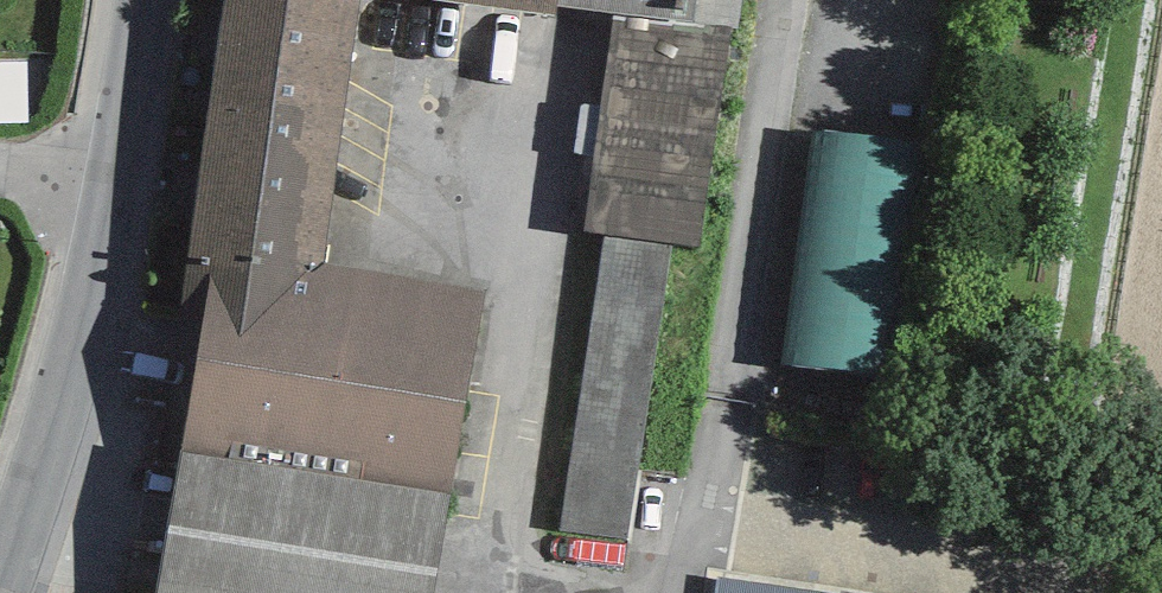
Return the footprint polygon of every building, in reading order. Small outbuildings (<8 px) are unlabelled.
[(191,244),(323,262),(358,0),(223,0),(191,244)] [(555,14),(556,4),(557,0),(436,0),(555,14)] [(556,4),(613,11),(693,22),(696,0),(557,0),(556,4)] [(693,22),(731,27),(740,29),(744,0),(696,0),(693,22)] [(693,22),(613,11),(583,234),(605,236),(673,247),(701,250),(731,27),(693,22)] [(0,62),(0,124),(29,123),(28,61),(0,62)] [(922,143),(815,127),(780,373),(887,388),(922,143)] [(627,543),(673,247),(605,236),(559,533),(627,543)] [(486,292),(323,262),(191,244),(181,307),(206,312),(182,450),(451,496),(486,292)] [(182,450),(155,592),(434,592),(451,496),(182,450)] [(719,578),(717,592),(821,592),(719,578)]
